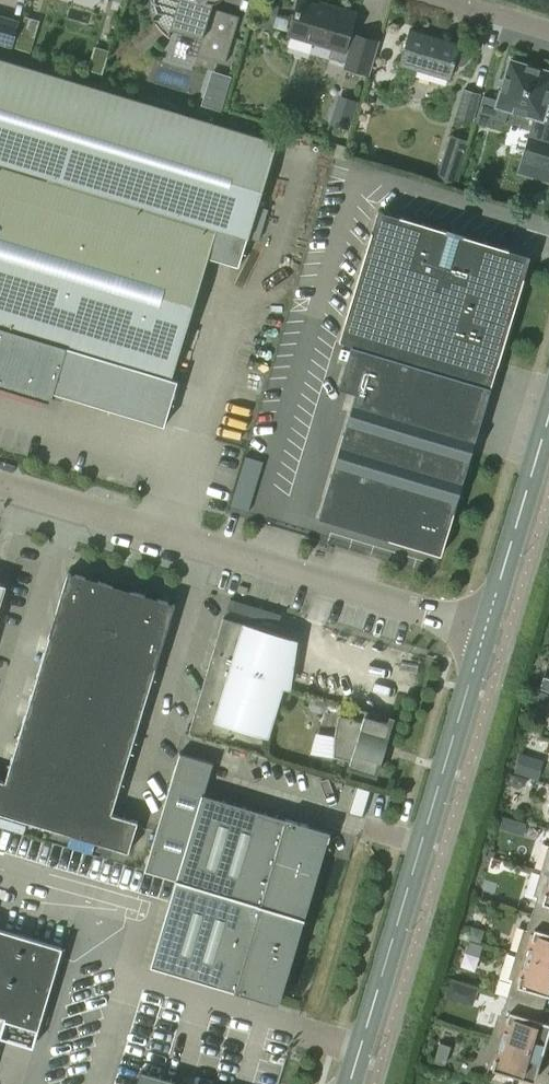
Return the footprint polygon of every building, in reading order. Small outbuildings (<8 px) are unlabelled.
[(153,0),(153,5),(153,9),(154,14),(155,18),(157,22),(160,26),(162,30),(166,33),(169,36),(170,35),(168,34),(170,28),(202,37),(197,53),(225,62),(239,15),(211,6),(213,0),(153,0)] [(254,25),(272,31),(273,27),(288,31),(292,19),(276,15),(279,5),(262,0),(254,25)] [(355,12),(319,2),(318,5),(301,0),(298,0),(288,32),(344,49),(355,12)] [(11,45),(18,19),(0,14),(0,41),(11,45)] [(25,15),(15,46),(30,50),(39,19),(25,15)] [(447,77),(457,43),(409,28),(399,62),(447,77)] [(368,72),(377,41),(354,34),(345,65),(368,72)] [(94,45),(88,67),(102,72),(109,49),(94,45)] [(509,58),(497,98),(482,94),(474,121),(490,126),(492,119),(503,123),(507,108),(533,116),(516,170),(548,180),(548,71),(509,58)] [(49,402),(52,391),(163,424),(177,379),(171,377),(207,256),(237,265),(245,237),(246,238),(275,141),(0,59),(0,387),(49,402)] [(212,69),(201,104),(221,110),(232,75),(212,69)] [(471,120),(479,93),(462,88),(454,114),(471,120)] [(338,94),(329,122),(349,129),(358,101),(338,94)] [(449,134),(436,177),(455,183),(468,139),(449,134)] [(350,343),(490,385),(522,275),(524,267),(525,263),(524,259),(522,255),(519,252),(516,250),(506,247),(507,247),(459,233),(459,231),(446,227),(446,229),(398,215),(376,209),(370,230),(344,317),(338,339),(350,343)] [(440,553),(490,385),(350,343),(337,386),(354,391),(318,516),(406,543),(406,545),(415,547),(415,545),(440,553)] [(128,852),(138,819),(112,811),(175,602),(133,590),(135,585),(111,577),(109,583),(68,570),(5,780),(0,778),(0,812),(128,852)] [(231,724),(266,734),(295,637),(259,627),(223,616),(189,730),(229,732),(231,724)] [(541,688),(548,691),(548,679),(544,678),(541,688)] [(333,744),(333,755),(335,755),(335,754),(350,758),(348,765),(375,773),(391,716),(390,716),(388,721),(378,718),(379,714),(381,715),(382,714),(360,707),(360,709),(365,710),(362,720),(338,714),(336,724),(334,734),(333,744)] [(532,720),(528,732),(540,736),(542,729),(539,723),(532,720)] [(144,869),(176,878),(150,964),(278,1003),(329,830),(204,792),(213,761),(179,751),(144,869)] [(521,754),(515,771),(527,775),(532,757),(521,754)] [(507,772),(505,778),(508,779),(507,783),(519,787),(524,784),(526,778),(507,772)] [(500,815),(497,827),(505,830),(509,817),(500,815)] [(544,872),(531,913),(548,918),(548,873),(544,872)] [(531,913),(519,955),(548,964),(548,918),(531,913)] [(471,926),(468,938),(480,941),(482,934),(478,928),(471,926)] [(33,1045),(62,947),(0,928),(0,1035),(33,1045)] [(469,940),(465,951),(479,956),(483,944),(469,940)] [(519,955),(507,996),(542,1007),(546,994),(548,995),(548,964),(519,955)] [(507,996),(494,1038),(543,1052),(548,1030),(548,1022),(539,1019),(542,1007),(507,996)] [(494,1038),(486,1066),(534,1080),(543,1052),(494,1038)] [(445,1063),(450,1045),(439,1042),(434,1060),(445,1063)] [(140,1070),(136,1083),(189,1083),(140,1070)]
